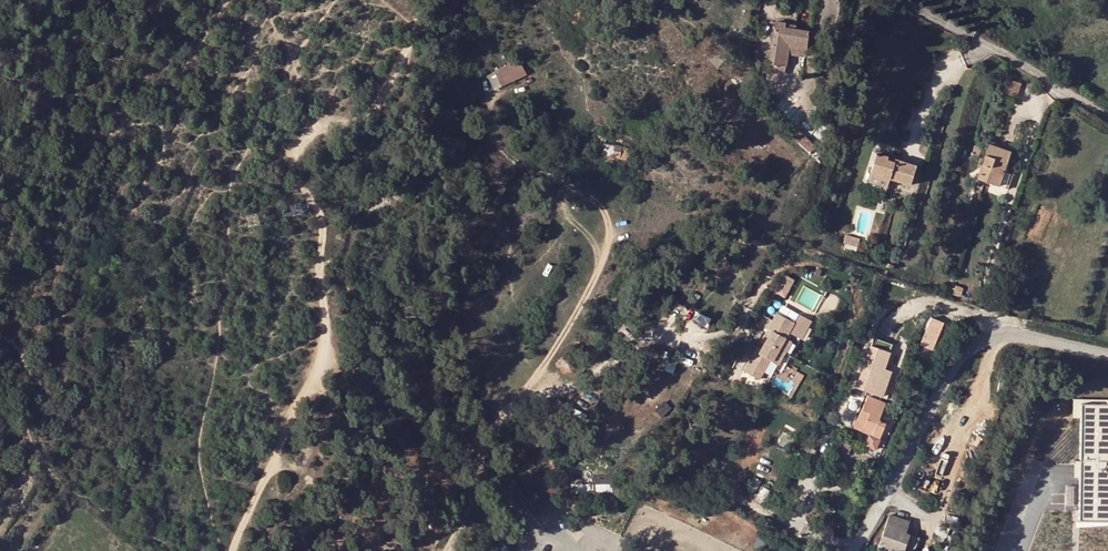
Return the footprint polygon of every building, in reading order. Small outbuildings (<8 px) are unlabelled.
[(768,64),(769,64),(784,66),(785,67),(787,54),(788,46),(805,48),(808,31),(795,30),(796,25),(785,24),(785,23),(774,21),(768,64)] [(805,48),(788,46),(787,54),(804,56),(805,48)] [(520,56),(487,75),(496,90),(528,72),(520,56)] [(783,74),(784,66),(769,64),(768,72),(783,74)] [(605,137),(604,144),(622,146),(623,140),(605,137)] [(806,137),(802,143),(813,151),(818,145),(806,137)] [(620,157),(622,146),(604,144),(603,154),(620,157)] [(1010,152),(989,144),(977,178),(998,186),(1002,172),(1007,161),(1010,152)] [(916,165),(895,159),(894,162),(887,159),(887,157),(876,153),(871,172),(890,178),(910,184),(916,165)] [(888,183),(890,178),(871,172),(869,177),(888,183)] [(1005,173),(1002,172),(998,186),(1004,188),(1009,174),(1005,173)] [(865,238),(852,234),(850,242),(863,246),(865,238)] [(727,254),(713,263),(720,275),(734,266),(727,254)] [(920,345),(934,350),(946,321),(932,315),(920,345)] [(753,389),(764,368),(772,373),(778,361),(785,350),(779,346),(782,341),(794,347),(804,329),(792,323),(788,331),(771,321),(765,331),(762,338),(766,340),(763,344),(756,358),(753,362),(749,360),(738,380),(753,389)] [(874,336),(858,387),(886,396),(894,370),(888,367),(895,343),(874,336)] [(896,383),(892,382),(888,393),(895,396),(898,387),(895,386),(896,383)] [(867,411),(872,398),(866,396),(861,408),(867,411)] [(1107,518),(1107,397),(1085,397),(1084,518),(1107,518)] [(861,408),(856,419),(875,427),(877,421),(885,403),(872,398),(867,411),(861,408)] [(885,424),(877,421),(875,427),(856,419),(853,427),(869,434),(865,445),(874,448),(885,424)] [(595,493),(595,482),(575,484),(576,495),(595,493)] [(612,491),(611,482),(595,484),(596,493),(612,491)] [(889,514),(882,535),(892,539),(889,547),(892,548),(900,550),(903,550),(909,534),(905,532),(909,521),(889,514)] [(903,550),(914,550),(919,537),(909,534),(903,550)] [(879,544),(889,547),(892,539),(882,535),(879,544)]
